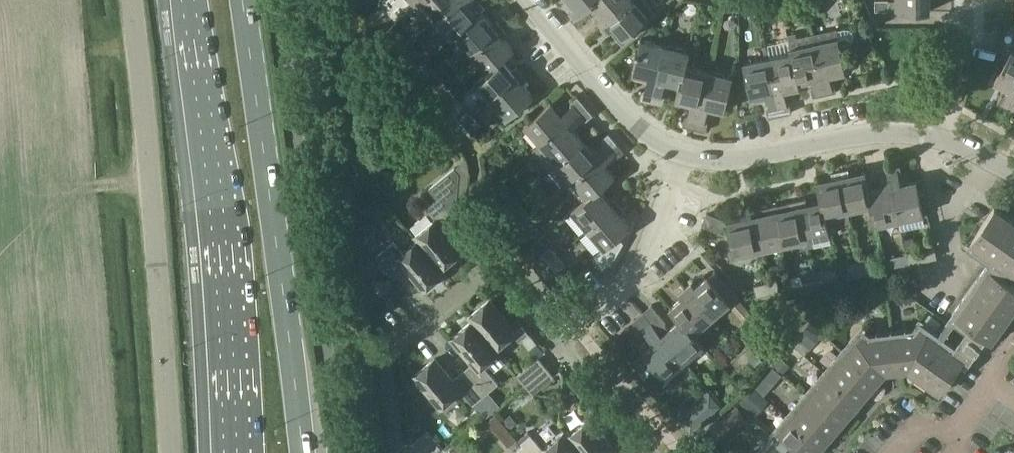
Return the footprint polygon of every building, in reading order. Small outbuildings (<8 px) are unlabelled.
[(436,18),(458,0),(421,0),(422,1),(436,18)] [(436,18),(453,37),(457,34),(456,33),(482,10),(487,7),(481,0),(458,0),(436,18)] [(575,5),(571,9),(577,16),(593,3),(592,2),(594,0),(571,0),(575,5)] [(593,3),(602,13),(598,17),(604,24),(632,0),(594,0),(592,2),(593,3)] [(604,24),(609,31),(614,27),(624,39),(657,12),(647,0),(632,0),(604,24)] [(876,9),(889,9),(889,0),(876,0),(876,9)] [(897,10),(931,10),(931,0),(897,0),(897,10)] [(772,13),(769,3),(757,6),(760,16),(772,13)] [(465,57),(502,25),(497,19),(493,23),(482,10),(456,33),(457,34),(468,47),(461,53),(465,57)] [(508,33),(502,25),(465,57),(470,63),(476,57),(486,69),(487,69),(502,56),(503,58),(514,48),(504,36),(508,33)] [(813,35),(815,41),(826,92),(837,90),(835,81),(832,80),(831,73),(846,70),(841,44),(849,43),(852,41),(854,38),(855,34),(853,30),(849,28),(845,28),(813,35)] [(667,45),(642,39),(634,72),(649,76),(647,88),(655,90),(667,45)] [(789,46),(791,51),(792,51),(798,80),(799,80),(813,77),(814,83),(812,86),(814,95),(826,92),(815,41),(789,46)] [(407,45),(403,49),(408,54),(412,50),(407,45)] [(686,66),(690,51),(667,45),(655,90),(664,92),(667,81),(680,84),(681,85),(686,66)] [(1009,107),(1013,98),(1013,50),(1012,49),(995,80),(1010,88),(1007,93),(1002,94),(999,101),(1009,107)] [(769,56),(768,56),(779,103),(787,101),(785,88),(799,85),(801,85),(799,80),(798,80),(792,51),(791,51),(769,56)] [(512,68),(503,58),(502,56),(487,69),(486,69),(475,78),(491,98),(522,72),(516,65),(512,68)] [(768,56),(744,61),(751,96),(767,92),(770,105),(779,103),(768,56)] [(710,72),(686,66),(681,85),(680,84),(676,97),(693,101),(689,114),(698,116),(710,72)] [(412,71),(427,89),(432,85),(425,76),(417,67),(412,71)] [(425,76),(432,85),(441,78),(434,69),(425,76)] [(528,79),(522,72),(491,98),(507,117),(534,94),(524,82),(528,79)] [(710,72),(698,116),(707,118),(710,105),(726,110),(733,78),(710,72)] [(448,87),(441,78),(432,85),(440,94),(448,87)] [(643,90),(641,98),(652,101),(655,90),(647,88),(643,90)] [(655,90),(652,101),(664,104),(666,96),(664,92),(655,90)] [(572,101),(572,104),(577,111),(586,104),(579,95),(572,101)] [(541,142),(577,111),(572,104),(562,112),(552,100),(525,123),(541,142)] [(787,101),(779,103),(781,113),(792,111),(791,103),(787,101)] [(770,105),(768,107),(769,113),(769,116),(781,113),(779,103),(770,105)] [(586,104),(577,111),(583,118),(587,119),(594,113),(586,104)] [(456,113),(463,121),(472,114),(465,106),(456,113)] [(574,126),(583,118),(577,111),(541,142),(531,150),(547,169),(584,137),(574,126)] [(480,124),(472,114),(463,121),(471,131),(480,124)] [(686,115),(684,124),(695,127),(698,116),(689,114),(686,115)] [(698,116),(695,127),(707,130),(709,121),(707,118),(698,116)] [(603,137),(603,141),(608,147),(617,140),(610,131),(603,137)] [(572,178),(608,147),(603,141),(594,149),(584,137),(547,169),(562,187),(572,178)] [(617,140),(608,147),(615,155),(619,155),(625,150),(617,140)] [(599,186),(600,188),(616,175),(605,162),(615,155),(608,147),(572,178),(587,196),(587,197),(599,186)] [(424,235),(419,239),(442,268),(442,267),(463,250),(445,228),(456,219),(448,209),(457,201),(467,202),(470,171),(467,158),(429,188),(437,198),(427,207),(436,218),(421,231),(424,235)] [(900,164),(889,166),(900,219),(924,214),(917,179),(902,182),(900,177),(903,173),(900,164)] [(884,186),(871,189),(869,189),(872,204),(871,205),(875,225),(900,219),(889,166),(877,169),(879,179),(883,181),(884,186)] [(849,167),(840,169),(849,209),(871,205),(872,204),(869,189),(871,189),(866,170),(851,173),(849,167)] [(826,214),(849,209),(840,169),(832,171),(833,177),(817,180),(821,200),(822,200),(825,214),(826,214)] [(587,196),(572,208),(589,228),(620,202),(614,195),(609,198),(600,188),(599,186),(587,197),(587,196)] [(807,197),(798,199),(806,239),(808,247),(832,242),(826,214),(825,214),(822,200),(821,200),(808,203),(807,197)] [(506,207),(519,222),(529,214),(516,199),(506,207)] [(808,247),(806,239),(798,199),(789,201),(791,206),(776,210),(784,244),(800,240),(802,249),(808,247)] [(619,235),(632,224),(621,212),(625,208),(620,202),(589,228),(604,246),(593,255),(603,267),(615,257),(624,241),(619,235)] [(995,207),(970,242),(1013,274),(1013,224),(1001,214),(1002,212),(995,207)] [(763,248),(784,244),(776,210),(761,213),(760,208),(751,210),(759,249),(762,262),(766,261),(763,248)] [(762,262),(759,249),(751,210),(742,211),(743,217),(728,220),(728,221),(728,223),(735,254),(756,250),(759,263),(762,262)] [(728,223),(728,221),(706,212),(702,225),(724,234),(728,223)] [(914,237),(905,239),(907,249),(916,247),(914,237)] [(445,271),(442,267),(442,268),(419,239),(403,252),(397,257),(388,246),(376,256),(394,277),(405,268),(423,289),(445,271)] [(542,252),(549,261),(559,254),(551,245),(542,252)] [(566,262),(559,254),(549,261),(557,270),(566,262)] [(893,266),(891,256),(883,258),(886,268),(893,266)] [(871,259),(860,261),(863,273),(874,270),(871,259)] [(851,275),(863,273),(860,261),(849,264),(851,275)] [(987,265),(952,314),(969,326),(953,348),(921,325),(912,336),(907,332),(877,336),(873,341),(863,332),(779,431),(805,452),(817,452),(829,439),(827,437),(852,406),(855,408),(866,395),(864,393),(885,369),(908,366),(934,385),(932,387),(940,393),(965,358),(970,362),(987,338),(992,342),(999,331),(1002,333),(1013,316),(1013,285),(987,265)] [(825,269),(813,271),(816,283),(827,280),(825,269)] [(805,285),(816,283),(813,271),(802,274),(805,285)] [(686,286),(713,317),(732,301),(709,275),(696,285),(693,280),(686,286)] [(778,279),(766,281),(768,293),(781,290),(778,279)] [(757,295),(768,293),(766,281),(755,284),(757,295)] [(395,283),(383,294),(392,304),(404,293),(395,283)] [(695,333),(713,317),(686,286),(679,292),(683,296),(670,307),(680,319),(682,318),(695,333)] [(468,317),(472,320),(495,348),(496,348),(514,333),(520,340),(529,332),(522,324),(516,329),(490,298),(468,317)] [(705,344),(695,333),(682,318),(680,319),(669,328),(665,324),(666,320),(652,304),(643,312),(685,361),(705,344)] [(685,361),(643,312),(634,319),(649,337),(639,346),(644,352),(634,360),(655,386),(685,361)] [(472,363),(463,371),(484,395),(499,383),(483,365),(499,352),(496,348),(495,348),(472,320),(451,338),(472,363)] [(530,349),(537,358),(539,356),(545,351),(537,343),(530,349)] [(750,343),(741,350),(749,359),(758,352),(750,343)] [(740,367),(749,359),(741,350),(732,357),(740,367)] [(539,356),(517,374),(525,384),(546,365),(539,356)] [(473,404),(484,395),(463,371),(453,379),(435,357),(413,376),(440,407),(462,389),(473,404)] [(525,384),(533,393),(555,375),(546,365),(525,384)] [(552,386),(548,381),(542,386),(546,391),(552,386)] [(741,403),(756,415),(769,400),(754,387),(741,403)] [(691,430),(720,405),(711,393),(681,418),(691,430)] [(483,395),(473,404),(485,418),(496,409),(484,395),(483,395)] [(496,412),(488,419),(495,428),(503,421),(496,412)] [(511,413),(503,420),(510,429),(518,422),(511,413)] [(568,435),(583,452),(611,452),(616,449),(589,417),(568,435)] [(568,435),(565,431),(544,449),(531,434),(522,442),(524,445),(525,444),(533,452),(583,452),(568,435)] [(773,438),(755,452),(785,452),(773,438)] [(525,444),(524,445),(515,452),(514,452),(533,452),(525,444)]
